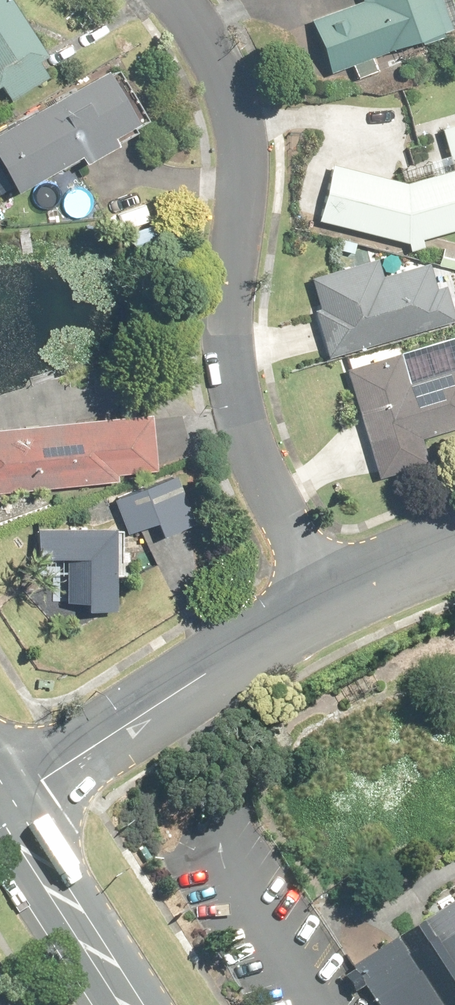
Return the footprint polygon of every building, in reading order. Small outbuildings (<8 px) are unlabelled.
[(3,103),(42,78),(31,61),(41,55),(5,0),(0,0),(0,98),(3,103)] [(323,75),(348,67),(353,82),(374,75),(368,58),(453,31),(443,0),(356,0),(357,1),(305,18),(323,75)] [(0,128),(0,187),(6,198),(140,127),(109,69),(0,128)] [(438,130),(450,174),(399,187),(326,168),(312,223),(401,246),(454,232),(454,125),(438,130)] [(311,310),(326,359),(448,320),(439,292),(432,294),(422,265),(379,278),(373,259),(309,279),(318,308),(311,310)] [(342,367),(373,482),(425,468),(417,439),(454,428),(454,366),(402,380),(395,353),(342,367)] [(0,429),(0,493),(152,481),(147,417),(0,429)] [(174,475),(109,502),(122,534),(147,524),(153,540),(194,523),(174,475)] [(112,531),(27,527),(26,553),(64,555),(62,601),(74,602),(74,609),(108,611),(112,531)] [(333,968),(356,1004),(454,1004),(454,894),(333,968)]
